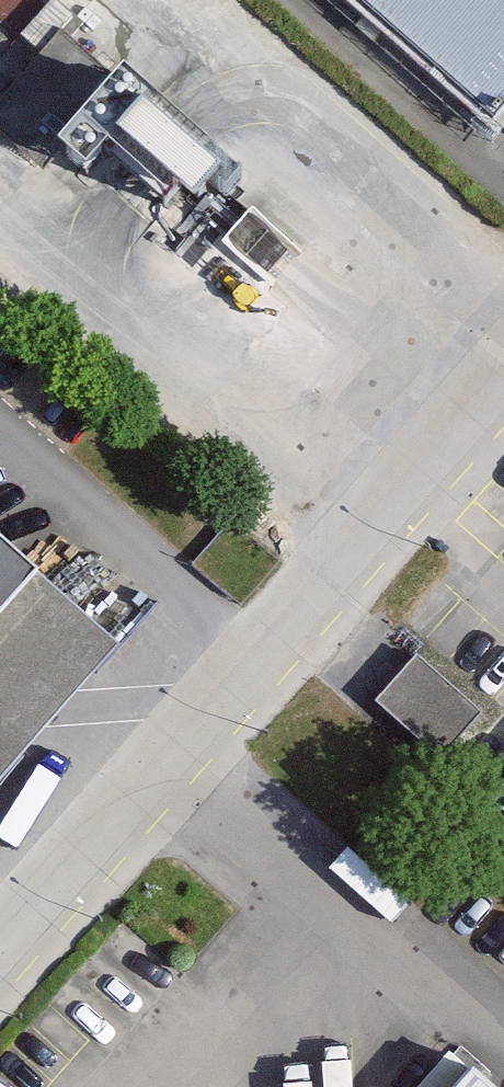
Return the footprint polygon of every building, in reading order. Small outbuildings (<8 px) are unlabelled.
[(43,0),(0,0),(0,48),(43,0)] [(486,116),(503,96),(503,0),(358,0),(486,116)] [(0,63),(0,106),(0,135),(6,141),(83,54),(41,17),(0,63)] [(83,54),(6,141),(42,172),(78,131),(118,85),(83,54)] [(78,131),(162,205),(202,159),(118,85),(78,131)] [(0,542),(0,602),(30,568),(0,542)] [(112,639),(30,568),(0,602),(0,767),(112,639)] [(439,754),(477,711),(417,657),(378,701),(439,754)] [(447,1057),(420,1086),(481,1086),(447,1057)]
